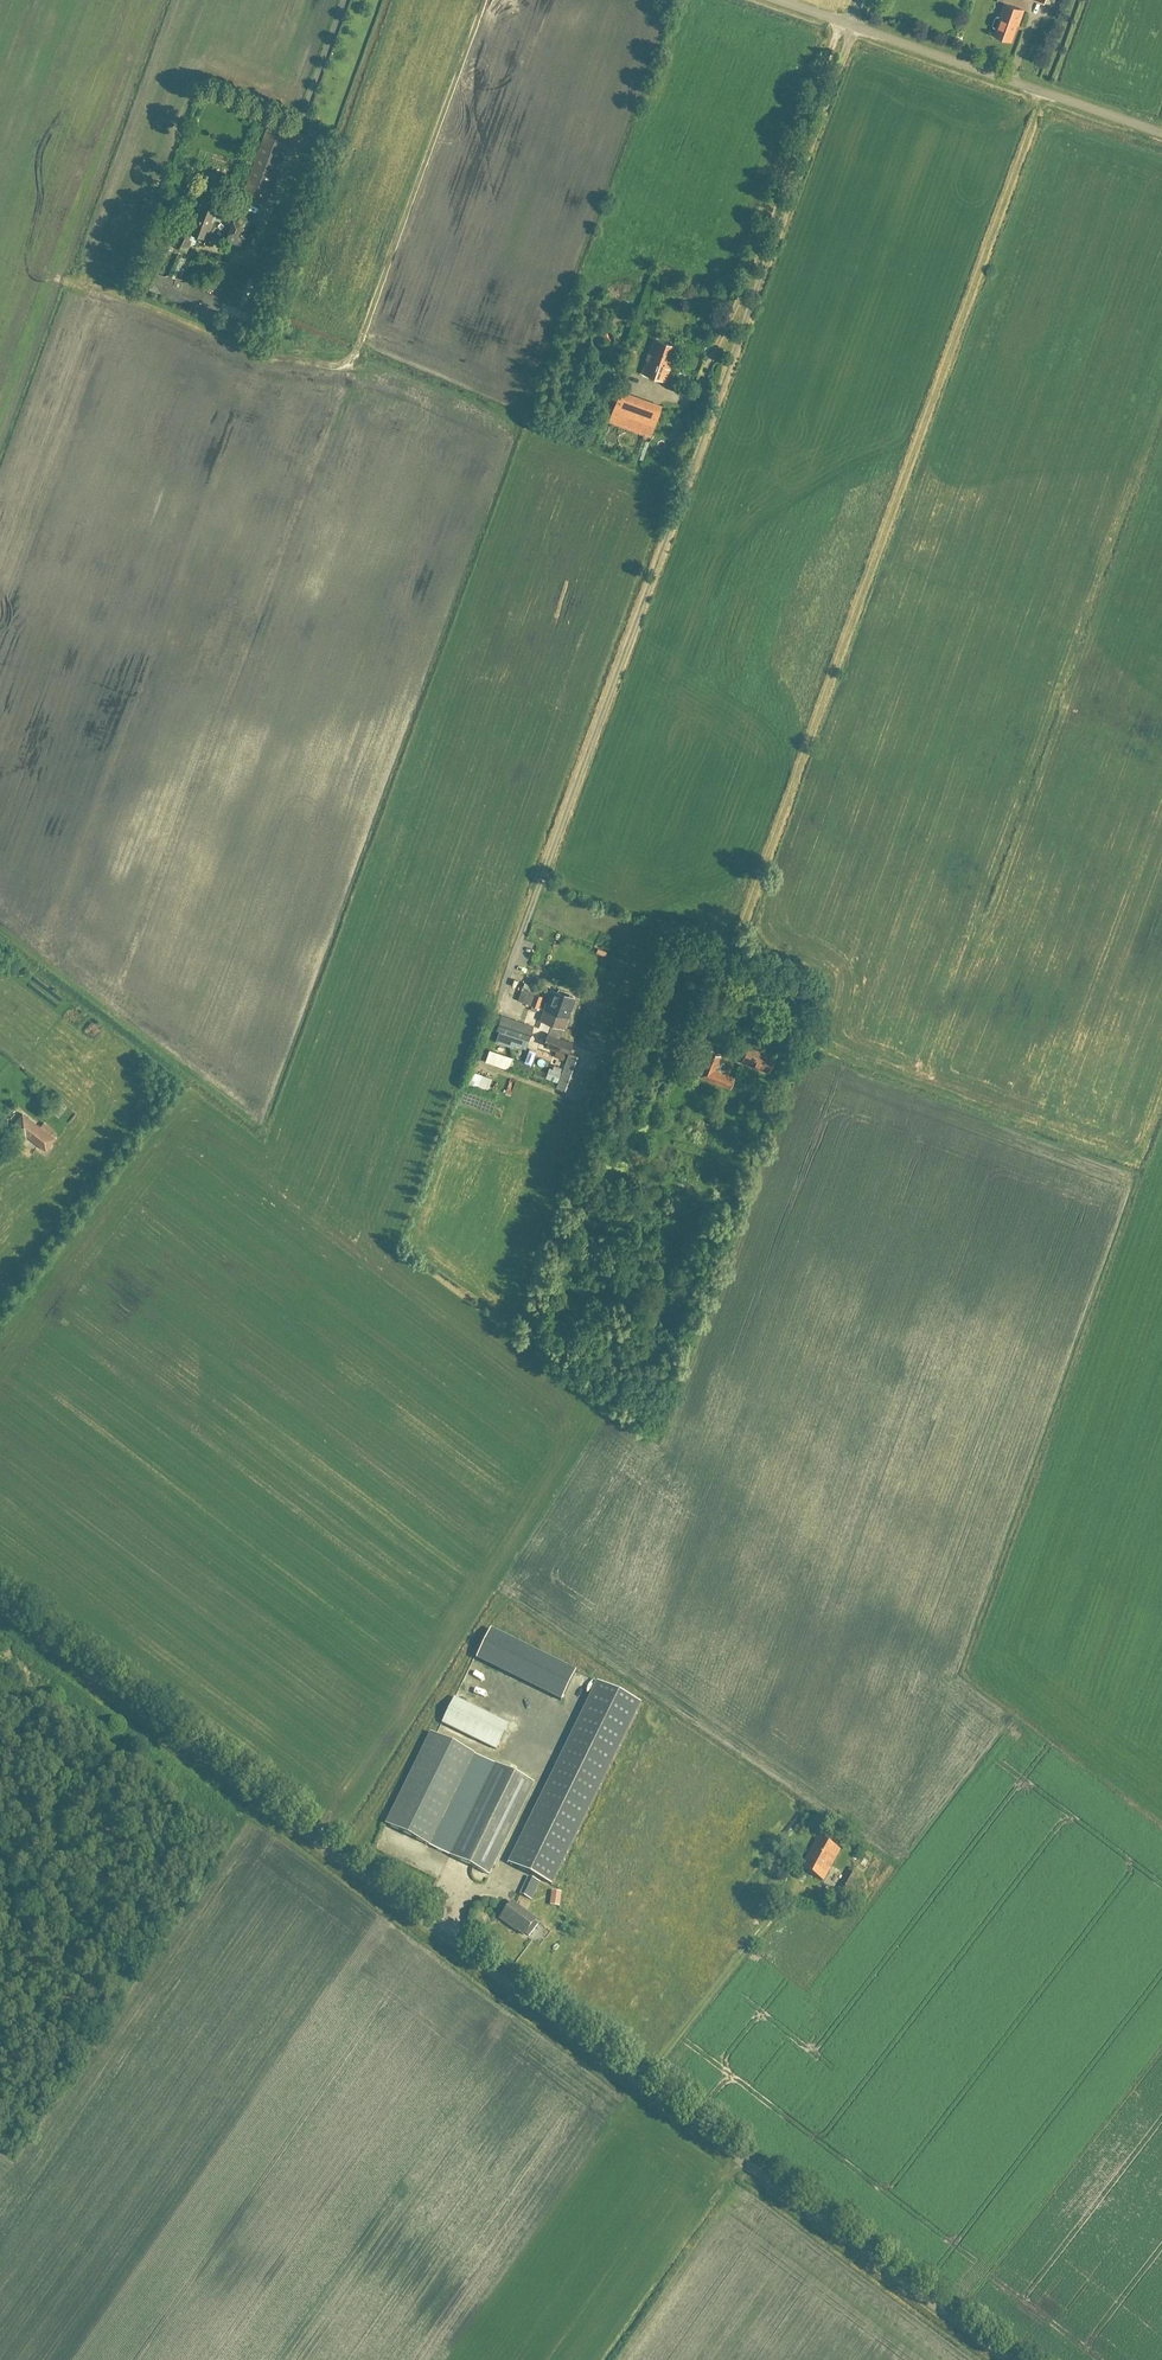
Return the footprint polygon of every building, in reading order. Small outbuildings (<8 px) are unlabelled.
[(993,26),(994,28),(997,29),(994,36),(1011,42),(1017,25),(1018,26),(1024,11),(1005,4),(1000,18),(998,17),(996,18),(993,26)] [(265,199),(289,132),(268,125),(244,192),(265,199)] [(207,239),(221,201),(203,194),(188,232),(207,239)] [(242,248),(254,219),(236,213),(225,241),(242,248)] [(187,252),(192,241),(182,236),(176,248),(187,252)] [(205,293),(147,266),(139,283),(213,316),(218,305),(202,298),(205,293)] [(665,381),(677,348),(654,340),(642,374),(665,381)] [(318,358),(319,352),(308,349),(306,355),(318,358)] [(661,406),(620,392),(613,411),(655,425),(662,407),(661,406)] [(535,993),(522,988),(518,1001),(531,1006),(535,993)] [(551,990),(544,1009),(540,1020),(552,1025),(549,1033),(548,1033),(544,1044),(569,1053),(573,1043),(559,1038),(563,1029),(564,1029),(575,998),(568,996),(570,993),(559,989),(558,992),(551,990)] [(542,997),(535,994),(531,1006),(538,1008),(542,997)] [(528,1041),(533,1027),(501,1016),(496,1030),(528,1041)] [(769,1073),(775,1055),(749,1045),(742,1063),(769,1073)] [(492,1049),(488,1062),(512,1070),(516,1057),(492,1049)] [(730,1091),(735,1078),(716,1070),(721,1057),(709,1052),(699,1078),(730,1091)] [(548,1081),(568,1089),(581,1057),(573,1054),(565,1074),(553,1069),(548,1081)] [(473,1070),(469,1082),(491,1090),(495,1078),(473,1070)] [(21,1112),(10,1127),(25,1138),(27,1137),(46,1151),(56,1138),(21,1112)] [(490,1630),(476,1659),(561,1701),(575,1672),(490,1630)] [(496,1749),(509,1724),(455,1698),(442,1723),(496,1749)] [(431,1732),(420,1753),(385,1824),(386,1824),(429,1845),(464,1775),(474,1754),(431,1732)] [(508,1864),(552,1885),(614,1759),(570,1737),(508,1864)] [(464,1775),(429,1845),(451,1856),(496,1763),(474,1754),(464,1775)] [(496,1763),(451,1856),(489,1875),(534,1782),(496,1763)] [(823,1880),(840,1849),(817,1837),(801,1868),(823,1880)] [(847,1894),(857,1876),(848,1871),(838,1889),(847,1894)] [(555,1890),(553,1904),(562,1906),(564,1892),(555,1890)] [(532,1907),(537,1899),(530,1894),(524,1902),(532,1907)] [(524,1935),(535,1919),(512,1902),(500,1918),(513,1927),(513,1926),(524,1935)]
